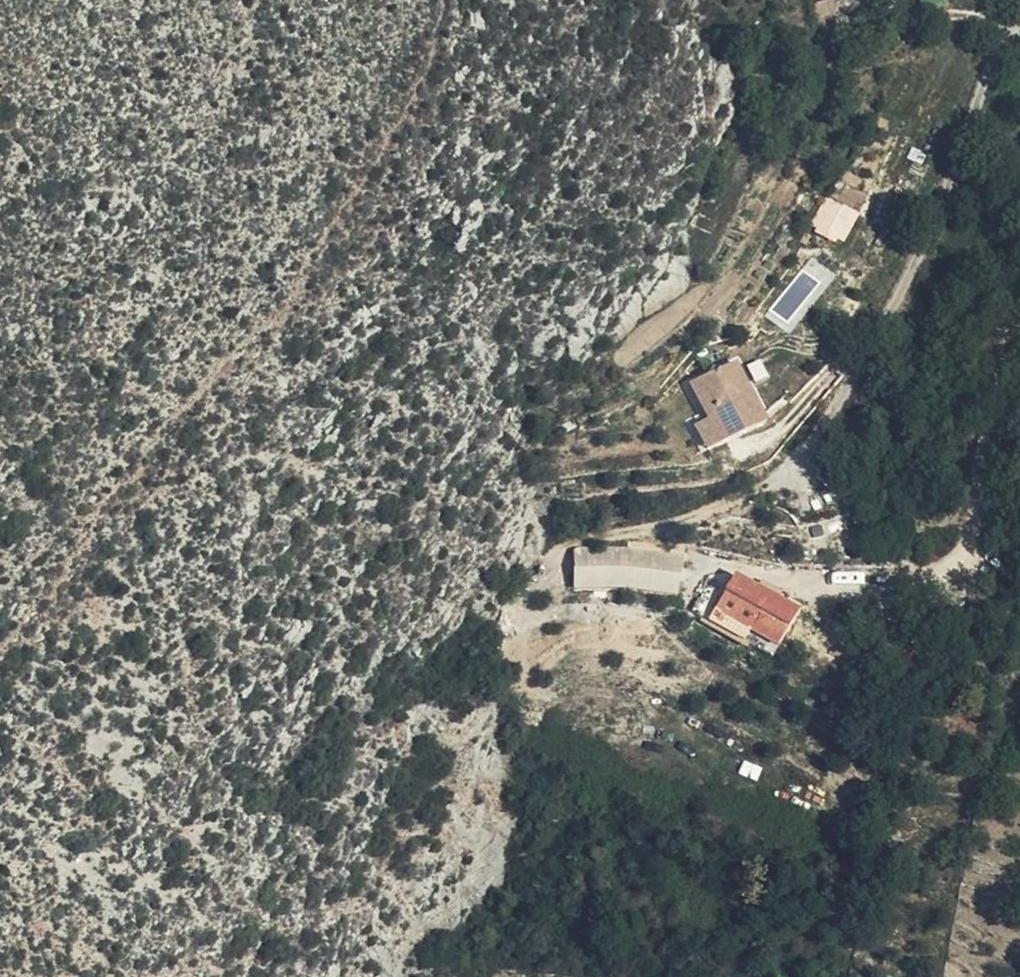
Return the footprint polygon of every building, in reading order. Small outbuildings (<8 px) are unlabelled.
[(825,195),(808,227),(841,245),(858,213),(825,195)] [(689,381),(716,437),(738,427),(743,432),(763,423),(732,359),(689,381)] [(738,427),(716,437),(719,444),(743,432),(738,427)] [(573,550),(573,591),(681,590),(680,549),(573,550)] [(746,638),(748,632),(782,645),(800,600),(729,572),(709,623),(746,638)]
